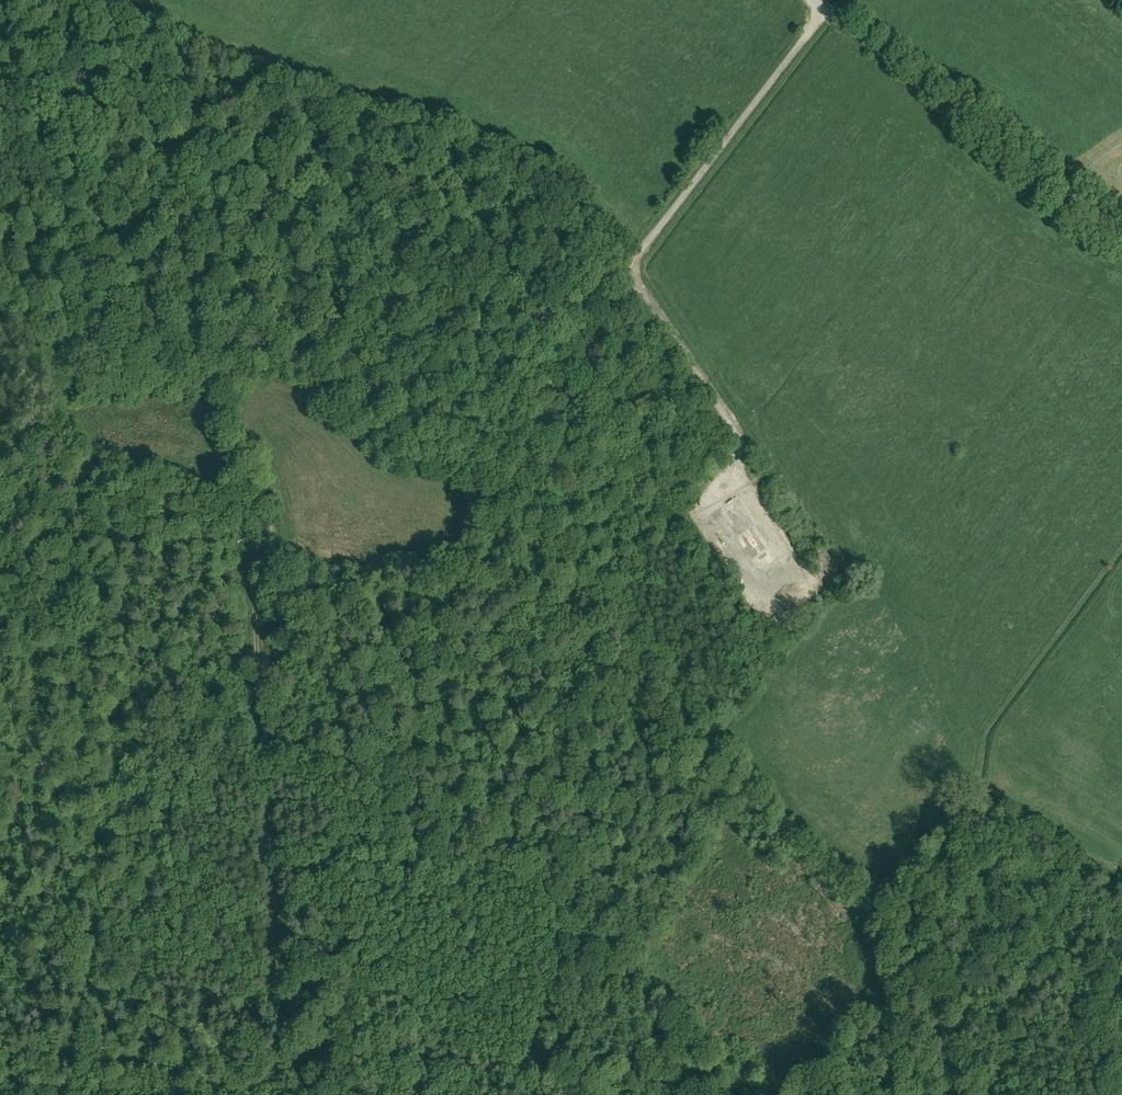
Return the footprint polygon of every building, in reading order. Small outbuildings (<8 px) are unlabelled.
[(718,517),(708,523),(711,529),(722,523),(718,517)]
